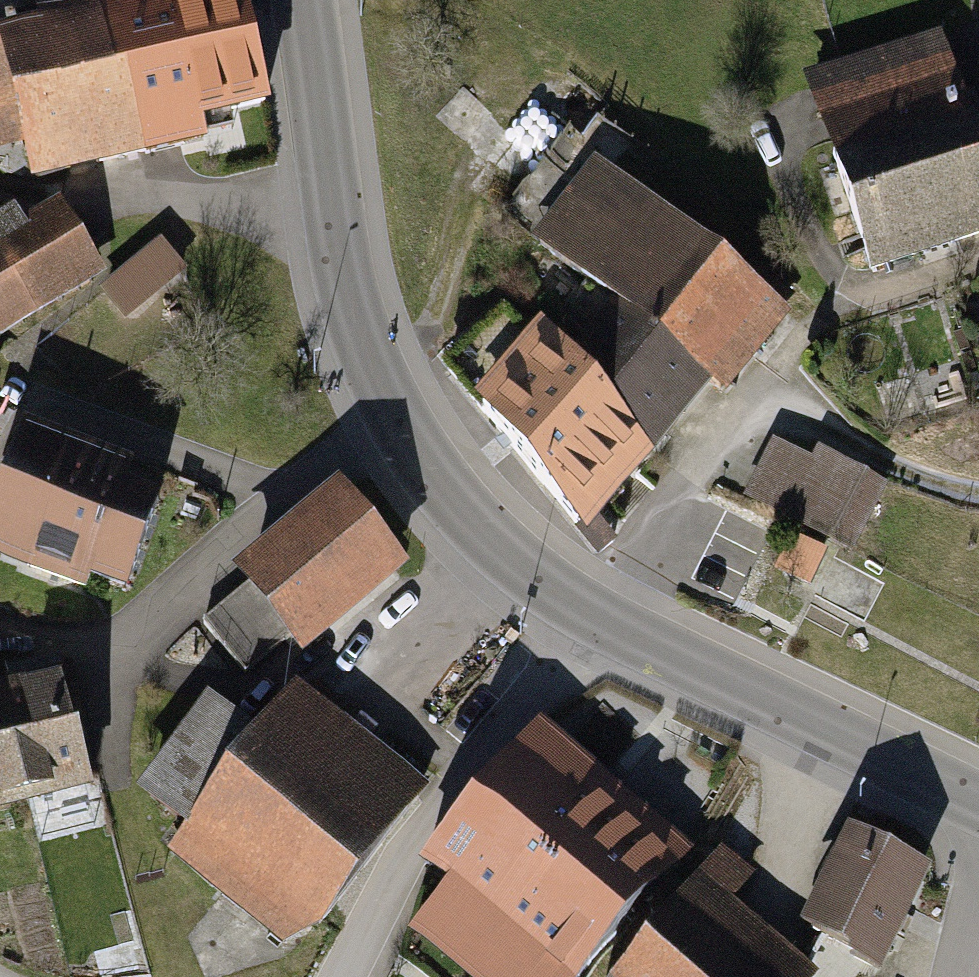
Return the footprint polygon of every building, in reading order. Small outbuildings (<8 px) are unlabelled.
[(239,0),(181,0),(0,47),(0,109),(17,174),(22,194),(273,129),(239,0)] [(940,47),(801,92),(867,295),(978,258),(978,167),(940,47)] [(17,174),(0,109),(0,177),(17,174)] [(714,397),(731,409),(797,321),(596,172),(530,260),(608,317),(714,397)] [(105,277),(55,205),(25,226),(9,213),(0,219),(0,348),(105,277)] [(131,322),(194,272),(167,239),(104,288),(131,322)] [(650,476),(714,397),(608,317),(572,360),(650,476)] [(467,423),(589,550),(658,485),(650,476),(572,360),(547,326),(467,423)] [(745,505),(855,560),(890,490),(780,436),(745,505)] [(19,447),(0,502),(0,586),(120,626),(164,496),(19,447)] [(310,668),(412,576),(341,497),(239,589),(310,668)] [(805,605),(827,564),(793,545),(770,585),(805,605)] [(16,694),(3,698),(37,815),(100,797),(72,666),(66,668),(63,660),(9,673),(16,694)] [(433,796),(291,697),(255,751),(202,712),(131,809),(183,848),(168,871),(310,971),(433,796)] [(37,815),(3,698),(0,699),(0,824),(37,815)] [(445,976),(591,976),(693,855),(539,728),(379,922),(445,976)] [(883,965),(931,862),(851,825),(803,928),(883,965)] [(734,914),(759,881),(726,857),(701,889),(631,976),(811,976),(734,914)]
